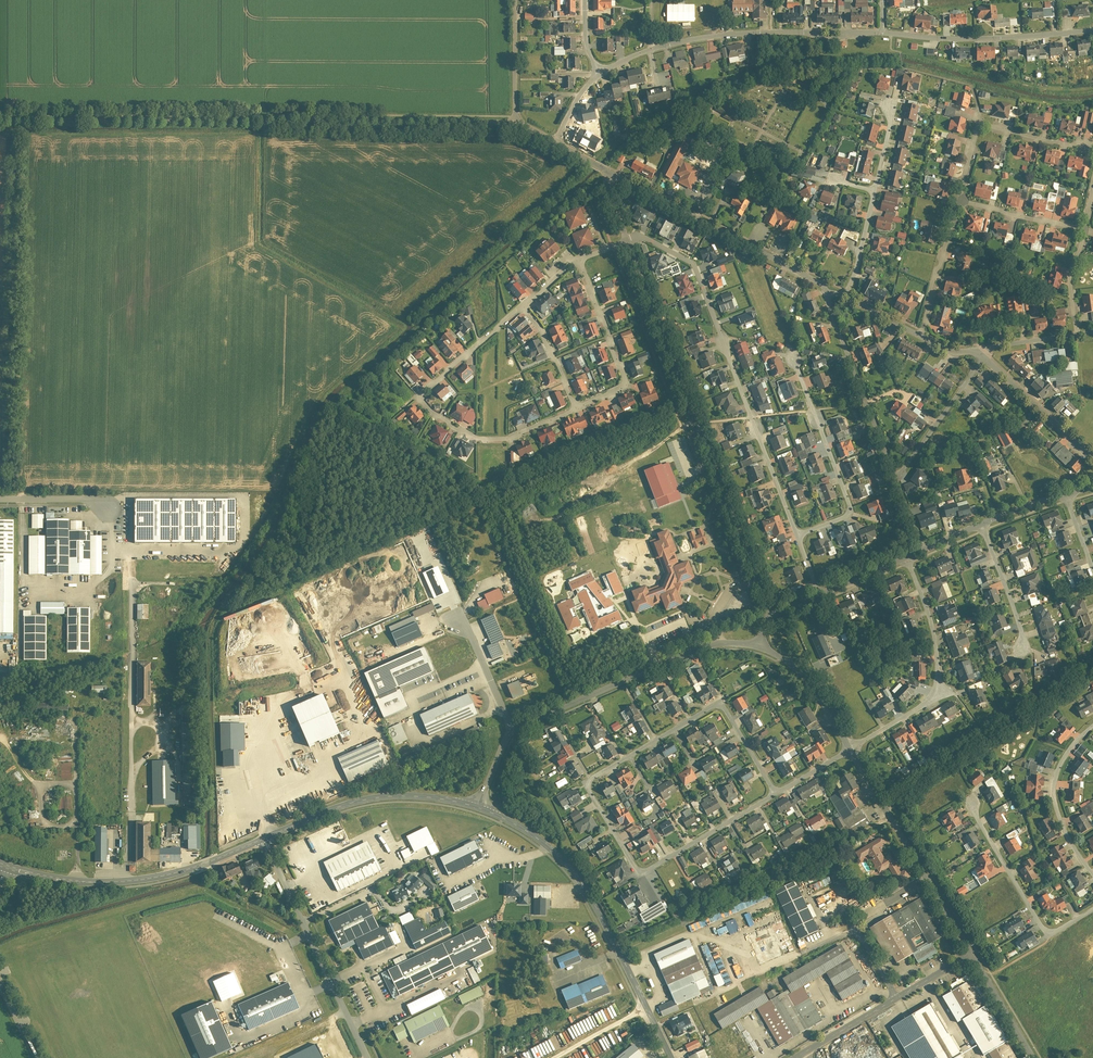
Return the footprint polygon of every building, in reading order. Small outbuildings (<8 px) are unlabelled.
[(573,0),(562,0),(562,11),(559,11),(558,4),(552,4),(552,12),(549,12),(550,17),(574,16),(573,0)] [(589,12),(599,12),(599,9),(609,9),(609,0),(589,0),(589,12)] [(763,18),(763,0),(729,0),(729,13),(750,12),(750,19),(763,18)] [(898,8),(898,0),(886,0),(887,8),(898,8)] [(813,9),(813,24),(835,23),(835,13),(821,14),(821,8),(831,8),(830,3),(818,3),(818,9),(813,9)] [(1068,6),(1069,18),(1087,17),(1086,5),(1068,6)] [(990,29),(1008,27),(1007,18),(1000,19),(999,15),(993,15),(992,6),(972,8),(973,20),(981,19),(982,22),(990,21),(990,29)] [(613,17),(621,17),(621,8),(613,8),(613,17)] [(779,23),(802,23),(802,9),(794,9),(794,14),(779,13),(779,23)] [(1029,20),(1042,20),(1042,9),(1029,9),(1029,20)] [(859,13),(847,13),(847,23),(859,23),(859,13)] [(870,13),(859,13),(859,23),(870,23),(870,13)] [(948,26),(965,25),(965,14),(947,15),(948,26)] [(910,27),(919,29),(921,17),(912,15),(910,27)] [(919,29),(928,30),(930,18),(921,17),(919,29)] [(590,19),(590,31),(602,31),(602,19),(590,19)] [(559,33),(571,33),(571,23),(559,23),(559,33)] [(543,36),(555,36),(554,24),(543,24),(543,36)] [(550,56),(562,56),(562,51),(571,51),(571,39),(558,39),(558,47),(550,47),(550,56)] [(602,40),(602,54),(614,53),(614,40),(602,40)] [(1088,40),(1075,42),(1076,53),(1089,51),(1088,40)] [(758,56),(772,53),(770,42),(756,44),(758,56)] [(719,50),(722,60),(744,55),(744,57),(753,55),(751,45),(741,47),(740,43),(722,46),(723,49),(719,50)] [(1061,44),(1047,45),(1048,57),(1062,55),(1061,44)] [(1037,46),(1023,46),(1024,59),(1037,58),(1037,46)] [(991,47),(974,48),(975,61),(992,61),(991,47)] [(689,50),(691,64),(704,62),(701,48),(689,50)] [(967,48),(953,49),(954,60),(968,59),(967,48)] [(1015,48),(1004,48),(1005,58),(1016,57),(1015,48)] [(673,70),(684,67),(680,51),(672,53),(673,57),(669,58),(673,70)] [(576,69),(576,59),(563,59),(563,69),(576,69)] [(897,89),(908,92),(909,87),(913,88),(916,75),(904,73),(905,70),(893,68),(893,70),(889,69),(888,75),(890,75),(890,77),(899,79),(897,89)] [(643,83),(640,70),(625,74),(626,77),(628,87),(643,83)] [(871,87),(883,90),(884,83),(888,84),(890,77),(887,76),(887,78),(882,77),(883,74),(875,72),(871,87)] [(629,91),(628,87),(626,77),(617,79),(619,84),(621,93),(629,91)] [(558,89),(568,90),(569,79),(559,79),(558,89)] [(846,85),(851,88),(854,83),(849,80),(846,85)] [(612,95),(621,93),(619,84),(610,87),(611,91),(612,95)] [(644,92),(646,104),(670,100),(668,88),(644,92)] [(612,95),(611,91),(603,93),(604,99),(605,103),(614,101),(612,95)] [(968,95),(954,91),(951,102),(943,100),(942,105),(956,109),(957,106),(964,108),(968,95)] [(547,96),(547,110),(560,110),(560,96),(547,96)] [(859,101),(856,113),(870,117),(875,99),(868,97),(866,103),(859,101)] [(605,103),(604,99),(595,101),(597,106),(598,111),(606,109),(605,103)] [(902,102),(898,117),(912,120),(915,104),(913,104),(914,101),(905,99),(904,102),(902,102)] [(989,102),(987,115),(1004,119),(1005,114),(1011,116),(1013,106),(1006,105),(1007,102),(997,100),(996,104),(989,102)] [(932,112),(939,114),(942,105),(935,103),(932,112)] [(584,123),(597,121),(593,105),(582,107),(583,110),(581,110),(584,123)] [(737,113),(728,108),(727,110),(717,106),(714,111),(724,116),(723,118),(732,123),(737,113)] [(1058,117),(1055,128),(1068,132),(1070,122),(1077,124),(1076,127),(1081,128),(1086,111),(1078,109),(1076,114),(1072,113),(1070,120),(1058,117)] [(1025,111),(1022,124),(1039,128),(1041,122),(1046,123),(1049,113),(1042,111),(1041,115),(1025,111)] [(947,118),(944,129),(958,132),(962,118),(951,115),(950,119),(947,118)] [(892,139),(907,142),(912,122),(900,119),(899,125),(895,124),(895,127),(896,128),(895,134),(893,133),(892,139)] [(678,141),(660,175),(671,181),(678,168),(680,169),(676,176),(679,177),(680,180),(677,184),(692,192),(701,172),(684,163),(692,149),(694,151),(701,138),(698,136),(701,131),(683,122),(680,129),(693,135),(688,146),(678,141)] [(874,135),(876,126),(863,122),(860,131),(874,135)] [(618,126),(612,127),(614,136),(620,135),(618,126)] [(595,152),(601,141),(581,131),(579,134),(578,134),(576,138),(577,138),(575,142),(581,145),(580,146),(587,150),(588,149),(595,152)] [(871,143),(874,135),(860,131),(858,139),(871,143)] [(980,148),(979,154),(993,158),(994,157),(1000,159),(1002,151),(996,149),(998,142),(981,137),(978,147),(980,148)] [(945,138),(941,154),(954,157),(958,141),(945,138)] [(1015,140),(1011,155),(1026,159),(1030,160),(1032,151),(1028,150),(1030,144),(1015,140)] [(892,145),(888,162),(902,165),(907,145),(895,142),(894,145),(892,145)] [(868,148),(857,144),(855,149),(859,150),(853,171),(865,175),(872,152),(867,150),(868,148)] [(833,155),(836,147),(830,145),(827,153),(833,155)] [(1043,148),(1040,161),(1051,164),(1050,167),(1058,169),(1061,160),(1055,159),(1057,151),(1043,148)] [(811,163),(820,167),(825,155),(816,151),(815,154),(811,152),(808,159),(812,161),(811,163)] [(843,170),(847,171),(852,153),(846,151),(844,158),(833,155),(830,166),(843,170)] [(1066,154),(1063,166),(1076,169),(1074,176),(1082,178),(1085,167),(1078,165),(1080,157),(1066,154)] [(622,164),(625,158),(619,155),(616,162),(622,164)] [(941,164),(939,172),(949,175),(953,160),(938,155),(936,162),(941,164)] [(744,160),(739,157),(734,165),(739,168),(744,160)] [(626,169),(651,181),(656,172),(635,161),(633,164),(630,162),(626,169)] [(882,184),(895,188),(901,167),(889,164),(889,168),(886,168),(882,184)] [(985,170),(984,173),(990,174),(992,167),(983,165),(982,169),(985,170)] [(811,178),(811,176),(815,176),(815,168),(805,167),(805,175),(807,175),(807,178),(811,178)] [(722,182),(738,190),(745,177),(729,169),(722,182)] [(936,201),(942,202),(947,184),(937,182),(938,178),(931,176),(930,181),(927,180),(926,183),(923,182),(921,189),(924,190),(924,192),(933,195),(932,197),(937,198),(936,201)] [(795,188),(793,192),(811,200),(815,192),(809,189),(811,185),(800,179),(798,184),(795,182),(793,187),(795,188)] [(970,194),(985,198),(989,185),(973,180),(970,194)] [(1056,215),(1070,218),(1075,196),(1061,193),(1063,188),(1053,185),(1051,195),(1060,197),(1056,215)] [(820,187),(815,199),(814,201),(828,208),(831,202),(827,200),(830,192),(820,187)] [(1004,189),(1001,203),(1015,206),(1017,199),(1022,200),(1024,190),(1016,188),(1015,192),(1004,189)] [(896,193),(882,191),(881,197),(878,197),(876,208),(890,211),(892,204),(894,204),(896,193)] [(765,197),(755,192),(754,195),(755,196),(752,202),(759,206),(762,200),(763,200),(765,197)] [(843,192),(840,204),(838,212),(861,218),(863,210),(854,208),(857,196),(843,192)] [(737,223),(743,226),(747,218),(743,216),(751,200),(744,196),(741,202),(733,198),(729,205),(735,208),(730,217),(738,221),(737,223)] [(1031,198),(1028,209),(1041,213),(1042,208),(1048,210),(1051,202),(1041,199),(1040,200),(1031,198)] [(772,206),(763,224),(773,229),(776,224),(781,227),(779,232),(790,238),(799,220),(772,206)] [(562,215),(568,231),(585,225),(579,208),(562,215)] [(651,213),(638,208),(633,220),(646,225),(651,213)] [(874,214),(871,226),(885,228),(887,217),(890,217),(890,211),(880,210),(879,215),(874,214)] [(829,214),(821,212),(820,214),(811,211),(810,215),(827,220),(829,214)] [(965,213),(961,228),(976,233),(977,229),(983,231),(986,220),(979,218),(980,217),(965,213)] [(807,221),(816,224),(818,218),(809,214),(807,221)] [(663,219),(655,233),(667,239),(674,225),(663,219)] [(927,222),(915,219),(914,226),(920,227),(920,231),(918,230),(915,240),(931,243),(935,229),(926,227),(927,222)] [(992,221),(989,235),(1000,237),(999,242),(1007,244),(1010,233),(1003,231),(1004,224),(992,221)] [(1019,232),(1017,240),(1028,243),(1026,249),(1037,252),(1040,240),(1031,238),(1033,229),(1022,226),(1021,232),(1019,232)] [(803,238),(812,242),(817,231),(809,227),(803,238)] [(576,252),(594,244),(587,228),(569,236),(576,252)] [(825,249),(843,258),(849,248),(845,246),(846,244),(844,242),(846,237),(857,243),(859,235),(845,228),(840,237),(839,239),(836,237),(834,241),(833,240),(831,239),(825,249)] [(812,242),(820,247),(826,236),(817,231),(812,242)] [(1042,238),(1040,248),(1052,251),(1053,246),(1063,248),(1066,235),(1051,231),(1049,239),(1042,238)] [(870,250),(886,255),(888,248),(892,249),(894,240),(871,233),(869,240),(872,241),(870,250)] [(686,237),(681,248),(692,254),(698,243),(686,237)] [(533,253),(542,264),(558,250),(548,240),(533,253)] [(715,245),(699,251),(704,262),(720,255),(715,245)] [(961,250),(951,254),(957,262),(953,268),(962,272),(968,259),(961,250)] [(650,260),(655,273),(669,267),(664,254),(650,260)] [(720,258),(720,261),(716,262),(718,266),(726,263),(724,257),(720,258)] [(865,263),(862,270),(872,275),(875,269),(865,263)] [(1043,286),(1054,288),(1058,270),(1062,271),(1063,267),(1052,264),(1050,271),(1047,270),(1043,286)] [(533,266),(525,272),(534,284),(542,278),(533,266)] [(1020,273),(1026,275),(1029,268),(1022,266),(1020,273)] [(525,272),(518,279),(527,290),(534,284),(525,272)] [(709,277),(713,290),(725,286),(720,273),(709,277)] [(953,280),(942,277),(939,290),(945,292),(944,296),(950,298),(952,293),(956,294),(962,275),(955,273),(953,280)] [(678,278),(681,286),(691,282),(688,275),(678,278)] [(868,276),(859,293),(881,304),(888,291),(876,285),(878,281),(868,276)] [(776,288),(793,296),(798,286),(781,278),(776,288)] [(562,284),(567,295),(579,291),(575,279),(562,284)] [(678,287),(682,297),(695,292),(691,282),(681,286),(678,287)] [(515,301),(524,294),(514,283),(506,290),(515,301)] [(596,293),(601,305),(612,301),(607,289),(596,293)] [(899,292),(891,307),(904,313),(910,300),(917,304),(922,294),(913,290),(912,292),(908,291),(905,295),(899,292)] [(567,295),(571,306),(583,302),(579,291),(567,295)] [(548,309),(556,302),(546,292),(539,298),(548,309)] [(801,296),(809,317),(819,313),(814,299),(811,300),(809,293),(801,296)] [(962,305),(975,299),(973,293),(960,299),(962,305)] [(1080,312),(1092,310),(1092,293),(1078,295),(1080,312)] [(1004,315),(1019,314),(1018,295),(1003,295),(1004,315)] [(719,302),(723,313),(735,308),(731,297),(719,302)] [(540,316),(548,309),(539,298),(531,305),(540,316)] [(682,303),(687,319),(697,315),(691,299),(682,303)] [(571,306),(575,318),(587,313),(583,302),(571,306)] [(948,335),(950,328),(944,327),(947,318),(944,317),(947,308),(935,304),(929,325),(939,328),(938,333),(948,335)] [(968,313),(976,322),(982,318),(995,317),(995,305),(976,307),(968,313)] [(1029,306),(1030,315),(1039,314),(1038,305),(1029,306)] [(609,311),(613,322),(625,317),(620,306),(609,311)] [(1062,306),(1049,307),(1050,324),(1061,324),(1061,316),(1063,316),(1062,306)] [(754,313),(739,318),(743,330),(758,325),(754,313)] [(461,315),(451,325),(461,336),(472,327),(461,315)] [(1031,327),(1045,327),(1045,315),(1030,315),(1031,327)] [(520,318),(509,326),(515,333),(525,326),(520,318)] [(582,334),(585,341),(597,336),(592,324),(587,326),(584,319),(574,323),(579,336),(582,334)] [(818,345),(830,341),(825,326),(815,330),(812,322),(804,325),(811,343),(817,341),(818,345)] [(559,325),(546,331),(550,339),(563,333),(559,325)] [(678,325),(672,329),(676,334),(681,330),(678,325)] [(525,326),(515,333),(520,341),(531,333),(525,326)] [(859,326),(848,330),(852,342),(864,337),(859,326)] [(884,328),(882,334),(888,337),(891,331),(884,328)] [(614,342),(620,357),(632,352),(627,339),(631,337),(628,330),(616,335),(619,340),(614,342)] [(436,348),(447,359),(456,351),(450,345),(455,340),(446,331),(438,339),(442,343),(436,348)] [(701,344),(697,332),(685,336),(689,349),(701,344)] [(563,333),(550,339),(553,348),(567,342),(563,333)] [(895,350),(906,356),(912,344),(901,339),(895,350)] [(536,340),(524,345),(527,352),(523,354),(526,361),(543,354),(536,340)] [(855,352),(863,369),(874,365),(869,354),(874,351),(877,357),(884,354),(878,341),(855,352)] [(732,347),(736,359),(749,354),(745,342),(732,347)] [(906,356),(916,361),(922,350),(912,344),(906,356)] [(432,358),(439,354),(433,345),(427,349),(432,358)] [(1057,348),(1029,351),(1030,365),(1060,361),(1060,359),(1065,358),(1064,350),(1058,351),(1057,348)] [(590,353),(595,366),(605,361),(601,349),(590,353)] [(416,360),(421,356),(418,351),(412,355),(416,360)] [(713,366),(708,352),(694,358),(698,371),(713,366)] [(766,363),(771,378),(784,373),(779,357),(774,358),(772,352),(759,356),(762,364),(766,363)] [(625,366),(630,380),(642,375),(637,364),(646,361),(643,353),(633,356),(635,362),(625,366)] [(736,359),(740,371),(754,367),(749,354),(736,359)] [(1005,363),(1014,371),(1022,362),(1013,354),(1005,363)] [(823,366),(826,365),(823,357),(812,361),(815,369),(819,368),(819,369),(823,367),(823,366)] [(423,367),(431,375),(441,366),(433,358),(423,367)] [(561,364),(567,377),(580,371),(574,358),(561,364)] [(1014,371),(1023,380),(1031,370),(1022,362),(1014,371)] [(463,364),(453,373),(462,382),(471,373),(463,364)] [(600,371),(604,382),(614,378),(609,366),(607,367),(606,364),(595,369),(596,373),(600,371)] [(917,374),(932,384),(938,374),(923,364),(917,374)] [(400,371),(412,385),(422,377),(413,365),(409,369),(407,366),(400,371)] [(725,383),(721,370),(708,374),(713,387),(725,383)] [(1051,389),(1072,386),(1070,370),(1044,373),(1045,383),(1050,382),(1051,389)] [(553,382),(549,372),(538,377),(543,387),(553,382)] [(809,379),(811,386),(815,385),(817,392),(831,387),(826,373),(809,379)] [(932,384),(946,394),(953,384),(938,374),(932,384)] [(980,388),(984,384),(978,377),(974,382),(980,388)] [(1048,388),(1036,377),(1027,387),(1038,398),(1048,388)] [(569,384),(574,396),(585,391),(580,379),(569,384)] [(1009,397),(989,379),(982,386),(989,393),(987,395),(1000,407),(1009,397)] [(650,408),(648,404),(658,401),(650,381),(637,386),(640,393),(637,394),(643,410),(650,408)] [(753,403),(764,399),(761,391),(765,389),(763,382),(758,383),(747,387),(753,403)] [(798,397),(792,382),(777,387),(782,403),(798,397)] [(447,394),(440,385),(431,392),(438,400),(447,394)] [(559,391),(547,397),(553,411),(565,405),(559,391)] [(736,409),(729,392),(712,398),(716,407),(720,405),(723,413),(736,409)] [(619,411),(633,405),(628,393),(614,399),(619,411)] [(916,407),(921,400),(915,396),(910,404),(916,407)] [(970,396),(960,405),(971,416),(980,408),(970,396)] [(1056,415),(1065,405),(1057,397),(1047,407),(1056,415)] [(887,411),(902,422),(909,413),(894,401),(887,411)] [(447,416),(460,423),(468,409),(454,402),(447,416)] [(802,410),(802,406),(804,406),(804,402),(796,402),(797,406),(789,407),(789,411),(802,410)] [(516,412),(523,426),(539,419),(533,404),(516,412)] [(413,406),(403,414),(412,425),(422,416),(413,406)] [(585,414),(590,426),(606,419),(601,407),(585,414)] [(916,427),(919,430),(924,424),(909,413),(902,422),(913,431),(916,427)] [(559,425),(564,435),(567,434),(569,438),(578,434),(577,430),(585,427),(580,416),(559,425)] [(847,430),(842,418),(827,423),(832,436),(847,430)] [(1039,430),(1038,429),(1042,425),(1038,420),(1030,428),(1028,427),(1024,430),(1032,438),(1039,430)] [(742,439),(737,424),(723,429),(728,444),(742,439)] [(447,434),(432,425),(425,436),(428,438),(427,440),(438,447),(447,434)] [(550,427),(534,434),(540,449),(556,443),(550,427)] [(410,433),(416,436),(419,432),(413,428),(410,433)] [(1005,431),(997,435),(1003,448),(1012,444),(1005,431)] [(812,432),(798,437),(803,451),(817,446),(812,432)] [(767,441),(772,453),(784,449),(788,447),(785,438),(782,439),(781,436),(767,441)] [(472,447),(455,437),(448,448),(451,450),(449,453),(458,459),(459,456),(464,459),(472,447)] [(531,452),(525,440),(512,447),(518,458),(531,452)] [(833,446),(838,460),(845,457),(844,453),(851,450),(848,440),(833,446)] [(1071,475),(1080,465),(1054,440),(1044,450),(1071,475)] [(754,457),(749,445),(738,449),(742,461),(754,457)] [(904,456),(908,449),(902,446),(898,453),(904,456)] [(806,458),(812,476),(824,472),(818,454),(806,458)] [(776,462),(781,476),(793,472),(792,470),(796,469),(794,462),(790,464),(787,457),(776,462)] [(841,466),(846,480),(860,475),(855,461),(841,466)] [(668,462),(641,472),(657,509),(682,499),(668,462)] [(748,485),(763,480),(758,466),(744,471),(748,485)] [(955,493),(973,489),(968,470),(955,474),(958,486),(954,487),(955,493)] [(917,471),(909,480),(910,482),(904,484),(908,495),(916,492),(919,489),(924,491),(931,481),(917,471)] [(991,481),(995,492),(1007,488),(1003,477),(991,481)] [(850,488),(854,501),(870,495),(865,482),(850,488)] [(818,488),(823,503),(835,499),(830,484),(818,488)] [(788,494),(793,507),(806,502),(801,489),(788,494)] [(770,501),(766,490),(750,496),(756,511),(768,507),(766,502),(770,501)] [(235,500),(133,500),(133,544),(235,544),(235,500)] [(863,506),(868,517),(873,515),(874,518),(884,514),(879,500),(863,506)] [(957,515),(955,509),(953,502),(941,506),(945,519),(957,515)] [(1085,506),(1089,518),(1092,516),(1092,503),(1085,506)] [(970,516),(967,505),(955,509),(957,515),(959,520),(970,516)] [(1057,511),(1039,517),(1043,528),(1050,526),(1052,531),(1062,527),(1057,511)] [(931,512),(917,518),(921,529),(935,524),(931,512)] [(30,529),(42,529),(42,515),(30,515),(30,529)] [(766,540),(783,534),(778,518),(761,524),(766,540)] [(13,634),(13,519),(0,519),(0,634),(13,634)] [(44,536),(24,537),(24,576),(99,575),(99,536),(89,536),(88,531),(79,531),(79,520),(43,520),(44,536)] [(830,531),(835,544),(848,539),(843,526),(830,531)] [(855,532),(860,546),(870,542),(869,539),(875,537),(871,527),(855,532)] [(1013,528),(1000,533),(1003,540),(1000,541),(1004,551),(1017,546),(1015,539),(1017,539),(1013,528)] [(675,553),(667,530),(654,535),(655,538),(645,541),(652,559),(654,558),(660,574),(655,586),(645,589),(644,587),(630,593),(633,601),(629,603),(633,615),(652,607),(652,605),(660,602),(664,612),(681,606),(675,591),(679,589),(677,585),(693,579),(686,562),(676,566),(671,554),(675,553)] [(708,545),(702,530),(697,532),(699,536),(695,537),(693,533),(689,535),(695,551),(700,549),(698,544),(702,543),(703,547),(708,545)] [(1067,532),(1056,536),(1060,548),(1071,544),(1067,532)] [(809,542),(815,557),(829,551),(825,541),(822,542),(820,538),(809,542)] [(779,561),(792,556),(787,543),(774,547),(779,561)] [(976,543),(962,549),(966,558),(969,556),(971,561),(981,557),(976,543)] [(1032,548),(1009,556),(1015,571),(1021,569),(1018,561),(1026,558),(1031,571),(1039,568),(1032,548)] [(1075,550),(1061,555),(1065,566),(1079,562),(1075,550)] [(946,558),(933,563),(938,575),(951,570),(946,558)] [(958,565),(952,567),(953,571),(948,573),(948,576),(960,573),(958,565)] [(449,593),(438,567),(423,574),(434,600),(449,593)] [(801,580),(796,567),(783,572),(788,585),(801,580)] [(987,569),(977,573),(982,585),(992,581),(987,569)] [(1083,571),(1071,575),(1075,588),(1087,584),(1083,571)] [(623,593),(614,573),(601,579),(606,591),(603,593),(595,583),(594,583),(591,574),(590,575),(588,573),(568,582),(569,584),(568,584),(571,593),(576,592),(577,596),(582,609),(593,634),(622,621),(617,613),(618,612),(608,600),(623,593)] [(1037,574),(1020,580),(1026,596),(1038,591),(1036,586),(1041,584),(1037,574)] [(901,576),(888,581),(892,591),(899,588),(905,586),(901,576)] [(943,585),(931,590),(936,603),(948,599),(943,585)] [(869,607),(881,602),(876,589),(862,594),(864,599),(866,604),(868,603),(869,607)] [(995,589),(983,594),(987,607),(1000,602),(995,589)] [(475,604),(479,614),(489,610),(488,607),(503,601),(499,591),(483,597),(484,600),(475,604)] [(862,593),(856,595),(859,602),(864,599),(862,594),(862,593)] [(903,601),(899,603),(903,613),(916,608),(912,597),(903,601)] [(852,599),(840,605),(844,615),(857,610),(854,604),(852,599)] [(1083,599),(1073,602),(1075,609),(1072,610),(1074,618),(1087,614),(1083,599)] [(570,601),(556,607),(568,633),(582,627),(570,601)] [(147,620),(147,605),(136,605),(136,620),(147,620)] [(953,605),(936,611),(941,623),(957,617),(953,605)] [(86,608),(63,608),(63,654),(87,654),(86,608)] [(1043,608),(1033,612),(1039,630),(1053,626),(1048,612),(1045,613),(1043,608)] [(1002,614),(990,619),(995,632),(1007,627),(1002,614)] [(44,660),(44,616),(20,617),(20,660),(44,660)] [(485,649),(491,662),(503,657),(498,645),(504,643),(492,616),(480,622),(491,647),(485,649)] [(911,621),(907,623),(912,633),(920,629),(916,619),(911,621)] [(415,622),(387,634),(393,648),(421,637),(415,622)] [(382,624),(371,628),(373,634),(384,631),(382,624)] [(1091,625),(1079,629),(1082,639),(1086,638),(1087,641),(1092,639),(1092,631),(1091,625)] [(1053,626),(1039,630),(1044,651),(1056,648),(1055,644),(1058,643),(1053,626)] [(840,636),(843,642),(848,639),(846,633),(840,636)] [(957,633),(945,637),(953,659),(964,654),(962,647),(969,644),(965,633),(958,636),(957,633)] [(824,635),(813,639),(822,659),(832,655),(824,635)] [(1000,641),(985,647),(989,655),(993,653),(999,667),(1010,663),(1000,641)] [(399,691),(435,675),(423,650),(363,677),(383,722),(408,711),(399,691)] [(837,655),(828,659),(831,666),(840,662),(837,655)] [(1059,658),(1044,662),(1047,676),(1062,673),(1059,658)] [(969,661),(954,666),(960,684),(975,679),(969,661)] [(148,662),(133,662),(134,707),(149,707),(148,662)] [(694,673),(702,668),(699,663),(688,670),(691,675),(694,673)] [(926,664),(915,664),(915,677),(927,676),(926,664)] [(702,668),(694,673),(699,683),(704,680),(708,677),(703,668),(702,668)] [(1010,671),(1003,675),(1011,690),(1018,687),(1020,688),(1027,684),(1022,673),(1013,677),(1010,671)] [(668,677),(670,681),(678,677),(675,672),(668,677)] [(699,683),(694,673),(691,675),(690,675),(696,685),(699,683)] [(772,682),(775,687),(781,684),(778,679),(772,682)] [(694,686),(698,693),(708,687),(704,680),(699,683),(696,685),(694,686)] [(506,688),(512,701),(524,696),(518,682),(506,688)] [(906,684),(896,694),(904,702),(914,693),(906,684)] [(708,687),(698,693),(704,703),(718,695),(712,685),(708,687)] [(655,694),(661,691),(658,686),(651,691),(653,695),(655,694)] [(674,695),(669,686),(661,691),(655,694),(659,701),(663,698),(665,700),(674,695)] [(980,689),(970,693),(975,706),(985,702),(980,689)] [(468,693),(418,715),(427,736),(478,714),(468,693)] [(292,709),(309,749),(340,736),(324,696),(292,709)] [(743,697),(733,702),(739,713),(749,707),(743,697)] [(895,708),(889,698),(882,702),(883,704),(887,712),(895,708)] [(665,700),(657,705),(659,708),(661,711),(668,707),(669,706),(665,700)] [(1089,700),(1077,707),(1083,718),(1092,713),(1092,707),(1089,700)] [(683,711),(677,701),(669,706),(668,707),(674,716),(683,711)] [(871,701),(868,703),(874,714),(878,712),(875,708),(871,701)] [(604,709),(600,702),(594,706),(598,713),(604,709)] [(950,702),(941,707),(946,718),(956,712),(950,702)] [(883,704),(875,708),(878,712),(881,718),(888,714),(887,712),(883,704)] [(635,705),(626,710),(631,719),(637,715),(640,713),(635,705)] [(818,720),(810,707),(799,713),(807,727),(818,720)] [(941,707),(930,713),(937,725),(938,727),(948,721),(946,718),(941,707)] [(631,719),(626,710),(621,713),(626,721),(630,719),(631,719)] [(753,713),(744,719),(752,733),(761,727),(757,721),(753,713)] [(930,713),(914,722),(921,734),(937,725),(930,713)] [(640,719),(637,715),(631,719),(630,719),(632,724),(640,719)] [(607,735),(596,716),(581,725),(586,732),(592,729),(596,735),(599,740),(600,739),(607,735)] [(650,730),(644,721),(634,726),(638,732),(640,736),(650,730)] [(714,723),(705,729),(707,733),(709,737),(716,732),(718,731),(714,723)] [(244,725),(218,726),(219,754),(223,754),(223,769),(239,769),(238,754),(245,754),(244,725)] [(407,741),(400,725),(386,731),(393,748),(407,741)] [(1072,733),(1064,726),(1054,737),(1062,745),(1072,733)] [(685,734),(691,743),(702,737),(696,727),(685,734)] [(904,728),(891,736),(900,751),(904,748),(904,747),(907,745),(909,747),(917,742),(912,732),(908,735),(904,728)] [(820,743),(821,745),(829,740),(823,730),(815,735),(820,743)] [(560,750),(569,745),(560,731),(552,736),(556,742),(552,744),(557,752),(560,750)] [(716,732),(709,737),(712,742),(714,741),(720,738),(716,732)] [(707,745),(712,742),(709,737),(707,733),(702,736),(707,745)] [(594,746),(601,742),(600,739),(599,740),(596,735),(590,738),(594,746)] [(720,738),(714,741),(717,746),(725,742),(721,736),(720,738)] [(374,737),(332,756),(344,784),(387,765),(374,737)] [(781,745),(776,737),(765,743),(770,751),(777,747),(781,745)] [(601,742),(594,746),(597,750),(607,744),(604,740),(601,742)] [(816,746),(821,755),(826,753),(821,745),(820,743),(815,745),(816,746)] [(556,758),(561,766),(576,757),(569,745),(560,750),(562,755),(556,758)] [(613,745),(603,750),(609,760),(619,754),(613,745)] [(730,758),(730,759),(740,754),(735,745),(725,751),(730,758)] [(675,746),(665,753),(667,757),(678,751),(675,746)] [(816,746),(805,753),(811,762),(821,755),(816,746)] [(781,753),(777,747),(770,751),(769,752),(772,758),(774,757),(781,753)] [(730,758),(725,751),(721,753),(726,761),(730,758)] [(1056,755),(1044,751),(1039,764),(1050,769),(1056,755)] [(665,753),(658,757),(660,761),(667,757),(665,753)] [(647,764),(654,759),(651,755),(644,759),(647,764)] [(713,755),(701,762),(707,773),(720,765),(713,755)] [(780,767),(787,763),(783,756),(782,756),(776,760),(780,767)] [(647,764),(646,764),(649,769),(661,762),(660,761),(658,757),(654,759),(647,764)] [(923,757),(916,760),(920,766),(926,763),(923,757)] [(1071,769),(1081,777),(1091,765),(1080,757),(1071,769)] [(585,773),(578,761),(568,767),(575,779),(585,773)] [(780,767),(779,767),(785,778),(795,772),(788,762),(787,763),(780,767)] [(173,764),(151,764),(151,807),(178,807),(178,803),(174,803),(173,764)] [(738,764),(728,770),(731,775),(741,769),(738,764)] [(1008,766),(1001,771),(1004,776),(1012,771),(1008,766)] [(899,784),(912,776),(906,767),(900,770),(899,768),(896,770),(898,775),(896,776),(899,780),(897,781),(899,784)] [(629,768),(617,775),(622,783),(625,789),(633,784),(631,781),(635,778),(629,768)] [(691,768),(679,775),(685,786),(698,778),(691,768)] [(740,773),(745,782),(754,777),(749,768),(740,773)] [(704,770),(697,774),(701,781),(708,777),(704,770)] [(975,786),(985,779),(979,770),(969,777),(975,786)] [(852,773),(841,780),(846,788),(849,794),(860,787),(852,773)] [(1043,775),(1032,775),(1032,781),(1028,781),(1027,793),(1031,793),(1031,800),(1041,800),(1044,800),(1044,790),(1042,790),(1042,787),(1045,787),(1045,777),(1043,777),(1043,775)] [(671,780),(659,788),(663,795),(665,798),(678,791),(671,780)] [(816,780),(805,786),(811,796),(822,790),(819,784),(816,780)] [(611,782),(602,787),(607,796),(616,790),(611,782)] [(625,789),(622,783),(616,787),(620,794),(626,791),(625,789)] [(721,790),(729,803),(739,797),(734,789),(736,788),(733,783),(721,790)] [(805,786),(798,790),(804,800),(811,796),(805,786)] [(996,786),(985,792),(992,804),(1003,798),(996,786)] [(849,794),(846,788),(839,792),(844,800),(851,796),(849,794)] [(570,789),(558,796),(564,807),(571,803),(573,807),(583,801),(576,789),(572,792),(570,789)] [(1081,790),(1070,790),(1069,802),(1080,803),(1081,790)] [(844,800),(839,792),(831,797),(844,820),(853,815),(851,812),(844,800)] [(650,793),(638,800),(640,803),(644,809),(655,802),(650,793)] [(665,798),(663,795),(656,799),(662,809),(669,805),(665,798)] [(851,796),(844,800),(851,812),(860,806),(853,795),(851,796)] [(634,807),(640,803),(638,800),(636,796),(630,799),(634,807)] [(702,804),(704,807),(713,801),(710,796),(704,800),(706,802),(702,804)] [(787,797),(776,803),(782,813),(793,807),(790,802),(787,797)] [(704,807),(709,815),(721,807),(717,799),(713,801),(704,807)] [(697,800),(692,803),(695,808),(700,805),(697,800)] [(1073,806),(1066,809),(1068,814),(1075,812),(1073,806)] [(621,824),(624,823),(627,827),(636,822),(627,808),(622,811),(620,808),(613,812),(621,824)] [(684,812),(687,818),(693,814),(694,813),(691,808),(686,811),(684,812)] [(579,810),(571,815),(575,822),(583,817),(579,810)] [(945,825),(960,818),(956,810),(942,818),(945,825)] [(1008,824),(1001,812),(991,818),(998,830),(1008,824)] [(683,820),(687,827),(698,821),(693,814),(687,818),(683,820)] [(758,814),(747,821),(753,830),(764,823),(758,814)] [(821,814),(810,821),(812,825),(816,831),(827,824),(821,814)] [(1086,814),(1075,821),(1083,834),(1092,827),(1092,826),(1086,814)] [(592,815),(575,825),(581,834),(587,830),(589,832),(598,827),(592,815)] [(949,833),(964,826),(960,818),(945,825),(949,833)] [(1049,818),(1039,824),(1046,836),(1056,830),(1049,818)] [(660,826),(666,835),(676,829),(671,820),(660,826)] [(764,823),(753,830),(755,834),(766,827),(764,823)] [(792,832),(796,838),(805,832),(800,823),(790,829),(792,832)] [(150,824),(136,824),(136,863),(150,863),(150,849),(150,824)] [(171,827),(171,824),(166,824),(166,837),(177,837),(177,827),(171,827)] [(652,829),(659,842),(662,840),(653,824),(652,825),(650,826),(652,829)] [(184,841),(188,841),(188,850),(200,850),(199,825),(188,825),(188,827),(183,827),(184,841)] [(631,832),(636,841),(638,839),(637,838),(644,833),(641,827),(635,825),(627,830),(631,832)] [(732,827),(729,829),(734,838),(737,836),(732,827)] [(422,844),(423,847),(433,843),(427,828),(414,833),(415,835),(412,836),(412,837),(415,835),(417,841),(423,839),(424,843),(422,844)] [(652,829),(647,832),(652,839),(655,844),(659,842),(652,829)] [(651,849),(648,842),(652,839),(647,832),(644,833),(637,838),(638,839),(641,844),(639,845),(640,846),(644,853),(651,849)] [(781,838),(787,848),(798,841),(796,838),(792,832),(781,838)] [(983,844),(976,832),(965,839),(968,844),(965,846),(969,853),(983,844)] [(107,833),(95,833),(94,862),(106,862),(107,833)] [(723,835),(712,841),(718,851),(728,845),(723,835)] [(592,836),(578,845),(582,851),(589,847),(593,845),(596,843),(592,836)] [(783,850),(787,848),(781,838),(780,836),(777,838),(783,850)] [(882,838),(855,854),(859,862),(868,857),(879,876),(888,870),(898,886),(911,879),(906,871),(900,874),(889,856),(884,859),(878,850),(886,846),(882,838)] [(1007,845),(1013,856),(1025,849),(1018,838),(1007,845)] [(368,842),(324,864),(338,892),(382,870),(368,842)] [(473,843),(438,860),(448,879),(483,861),(473,843)] [(599,854),(601,858),(612,851),(608,844),(597,851),(599,854)] [(761,844),(747,852),(752,861),(767,853),(761,844)] [(1060,845),(1051,850),(1054,856),(1051,858),(1057,868),(1061,866),(1064,871),(1074,865),(1069,857),(1068,858),(1065,854),(1068,852),(1063,844),(1061,845),(1060,845)] [(593,845),(589,847),(595,856),(599,854),(597,851),(593,845)] [(702,847),(691,854),(697,864),(700,862),(706,859),(708,857),(706,853),(703,848),(702,847)] [(407,848),(399,852),(403,860),(411,856),(407,848)] [(150,849),(150,863),(159,863),(159,849),(150,849)] [(159,849),(159,863),(180,863),(180,849),(159,849)] [(993,863),(988,854),(979,860),(981,864),(981,867),(976,870),(981,879),(990,874),(993,863)] [(722,863),(728,874),(740,867),(733,856),(722,863)] [(684,857),(680,859),(685,868),(689,866),(684,857)] [(1022,871),(1030,884),(1039,878),(1033,868),(1038,865),(1033,858),(1024,864),(1027,868),(1022,871)] [(623,859),(608,868),(617,884),(632,875),(623,859)] [(258,877),(261,876),(259,871),(255,873),(253,869),(259,867),(259,866),(261,866),(259,862),(257,863),(256,860),(244,865),(247,872),(246,873),(250,883),(258,879),(258,877)] [(223,881),(241,873),(237,863),(226,868),(226,867),(218,870),(223,881)] [(1087,882),(1080,871),(1070,877),(1076,888),(1087,882)] [(439,886),(424,873),(420,878),(435,891),(439,886)] [(707,873),(696,880),(701,888),(712,881),(707,873)] [(258,881),(263,890),(275,884),(270,875),(258,881)] [(394,894),(398,903),(410,897),(409,894),(414,894),(424,883),(415,876),(411,881),(410,881),(406,885),(407,886),(405,888),(394,894)] [(814,891),(835,882),(832,876),(812,885),(814,891)] [(819,933),(794,884),(774,893),(798,943),(819,933)] [(473,885),(448,897),(455,913),(480,901),(473,885)] [(527,905),(527,894),(519,894),(520,885),(504,885),(504,897),(506,897),(506,902),(518,902),(518,905),(527,905)] [(965,893),(968,892),(965,886),(957,891),(961,898),(966,895),(965,893)] [(551,887),(532,887),(533,900),(535,900),(535,910),(547,909),(547,902),(552,902),(551,887)] [(639,888),(622,898),(628,907),(635,902),(639,909),(647,903),(648,903),(639,888)] [(833,891),(815,899),(818,905),(835,897),(833,891)] [(908,899),(910,903),(921,898),(919,894),(908,899)] [(1045,910),(1052,911),(1055,900),(1052,899),(1049,894),(1039,900),(1045,910)] [(1062,898),(1057,901),(1055,900),(1052,911),(1059,913),(1068,908),(1062,898)] [(945,938),(921,899),(868,930),(887,961),(892,958),(896,966),(912,956),(919,952),(917,950),(912,941),(922,935),(927,944),(929,947),(932,945),(945,938)] [(355,941),(365,961),(394,947),(384,925),(379,928),(368,902),(326,922),(339,949),(355,941)] [(642,914),(640,915),(646,924),(668,911),(662,902),(651,909),(642,914)] [(647,903),(639,909),(642,914),(651,909),(647,903)] [(446,916),(444,908),(435,910),(437,918),(446,916)] [(413,946),(416,952),(451,937),(445,924),(425,932),(419,918),(414,920),(411,913),(396,919),(400,928),(403,927),(412,947),(413,946)] [(744,915),(748,927),(754,925),(749,913),(744,915)] [(729,935),(740,931),(736,919),(724,923),(725,927),(716,930),(718,936),(729,933),(729,935)] [(1024,929),(1018,919),(1004,928),(1010,937),(1024,929)] [(481,927),(381,975),(393,1000),(493,952),(481,927)] [(1037,943),(1031,934),(1017,942),(1022,951),(1037,943)] [(689,941),(653,957),(672,1002),(674,1001),(677,1008),(711,992),(689,941)] [(937,954),(932,945),(929,947),(927,944),(917,950),(919,952),(912,956),(918,965),(928,960),(929,961),(933,959),(932,957),(937,954)] [(841,947),(782,981),(788,992),(791,996),(803,989),(826,975),(842,1003),(866,990),(841,947)] [(577,952),(556,961),(560,971),(581,963),(577,952)] [(473,984),(480,982),(474,967),(468,969),(473,984)] [(726,987),(732,984),(727,972),(721,974),(726,987)] [(213,983),(221,1002),(241,994),(232,974),(213,983)] [(268,976),(271,983),(278,980),(275,974),(268,976)] [(720,974),(713,976),(716,988),(724,985),(720,974)] [(967,977),(950,987),(953,992),(941,999),(957,1027),(961,1024),(982,1057),(987,1057),(989,1057),(1015,1057),(985,1008),(988,1006),(977,988),(974,989),(967,977)] [(576,987),(560,994),(567,1013),(608,995),(601,978),(577,989),(576,987)] [(238,1005),(249,1031),(300,1009),(288,983),(238,1005)] [(479,987),(459,997),(463,1005),(483,995),(479,987)] [(760,989),(713,1016),(722,1031),(756,1011),(768,1003),(764,996),(760,989)] [(822,1022),(803,989),(791,996),(788,992),(780,997),(776,989),(764,996),(768,1003),(756,1011),(779,1048),(822,1022)] [(440,990),(418,998),(420,1002),(414,1005),(416,1011),(444,1000),(440,990)] [(663,1019),(679,1012),(677,1008),(674,1001),(672,1002),(658,1008),(663,1019)] [(181,1016),(199,1057),(210,1057),(231,1049),(211,1003),(181,1016)] [(399,1042),(410,1036),(414,1045),(450,1028),(439,1007),(393,1029),(399,1042)] [(891,1030),(907,1057),(961,1057),(930,1007),(891,1030)] [(691,1025),(686,1015),(669,1024),(676,1039),(684,1035),(681,1030),(691,1025)] [(542,1052),(543,1056),(578,1039),(576,1035),(575,1035),(572,1029),(538,1045),(541,1052),(542,1052)] [(619,1032),(621,1038),(628,1035),(625,1029),(619,1032)] [(619,1032),(592,1041),(596,1053),(623,1044),(619,1032)] [(688,1054),(701,1047),(697,1040),(684,1047),(688,1054)] [(634,1044),(617,1057),(644,1057),(645,1057),(634,1044)] [(289,1057),(322,1057),(316,1046),(289,1057)]
